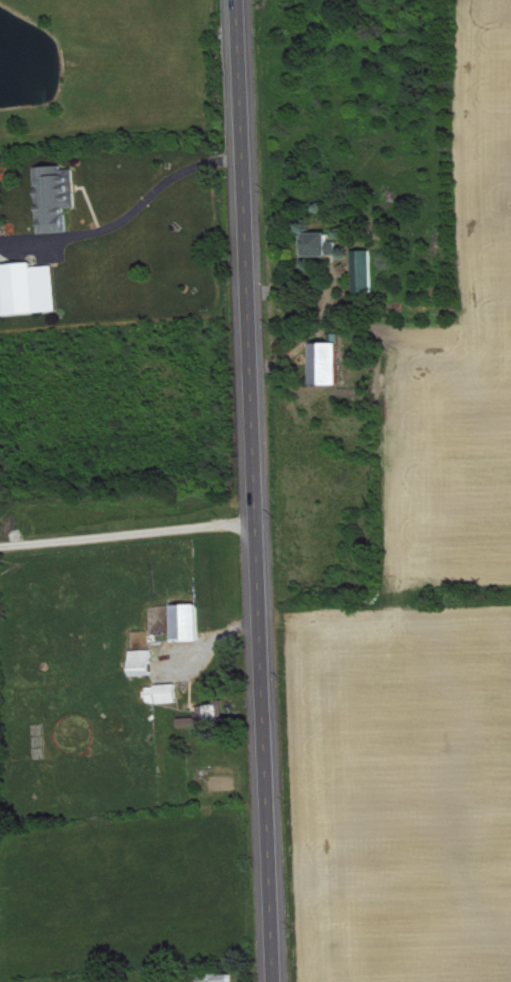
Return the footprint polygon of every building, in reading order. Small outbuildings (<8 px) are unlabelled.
[(46,235),(74,234),(73,210),(83,210),(81,168),(43,169),(46,235)] [(336,234),(309,235),(309,258),(342,257),(342,251),(336,251),(336,234)] [(359,252),(360,295),(378,294),(377,252),(359,252)] [(60,267),(39,269),(39,264),(10,266),(11,283),(2,283),(4,317),(63,313),(60,267)] [(345,344),(319,345),(319,386),(346,386),(345,344)] [(179,606),(180,643),(205,642),(204,606),(179,606)] [(136,652),(137,679),(158,679),(157,652),(136,652)] [(155,696),(163,695),(163,705),(183,704),(183,686),(154,687),(155,696)] [(204,707),(204,719),(185,720),(185,729),(226,728),(225,706),(204,707)]
